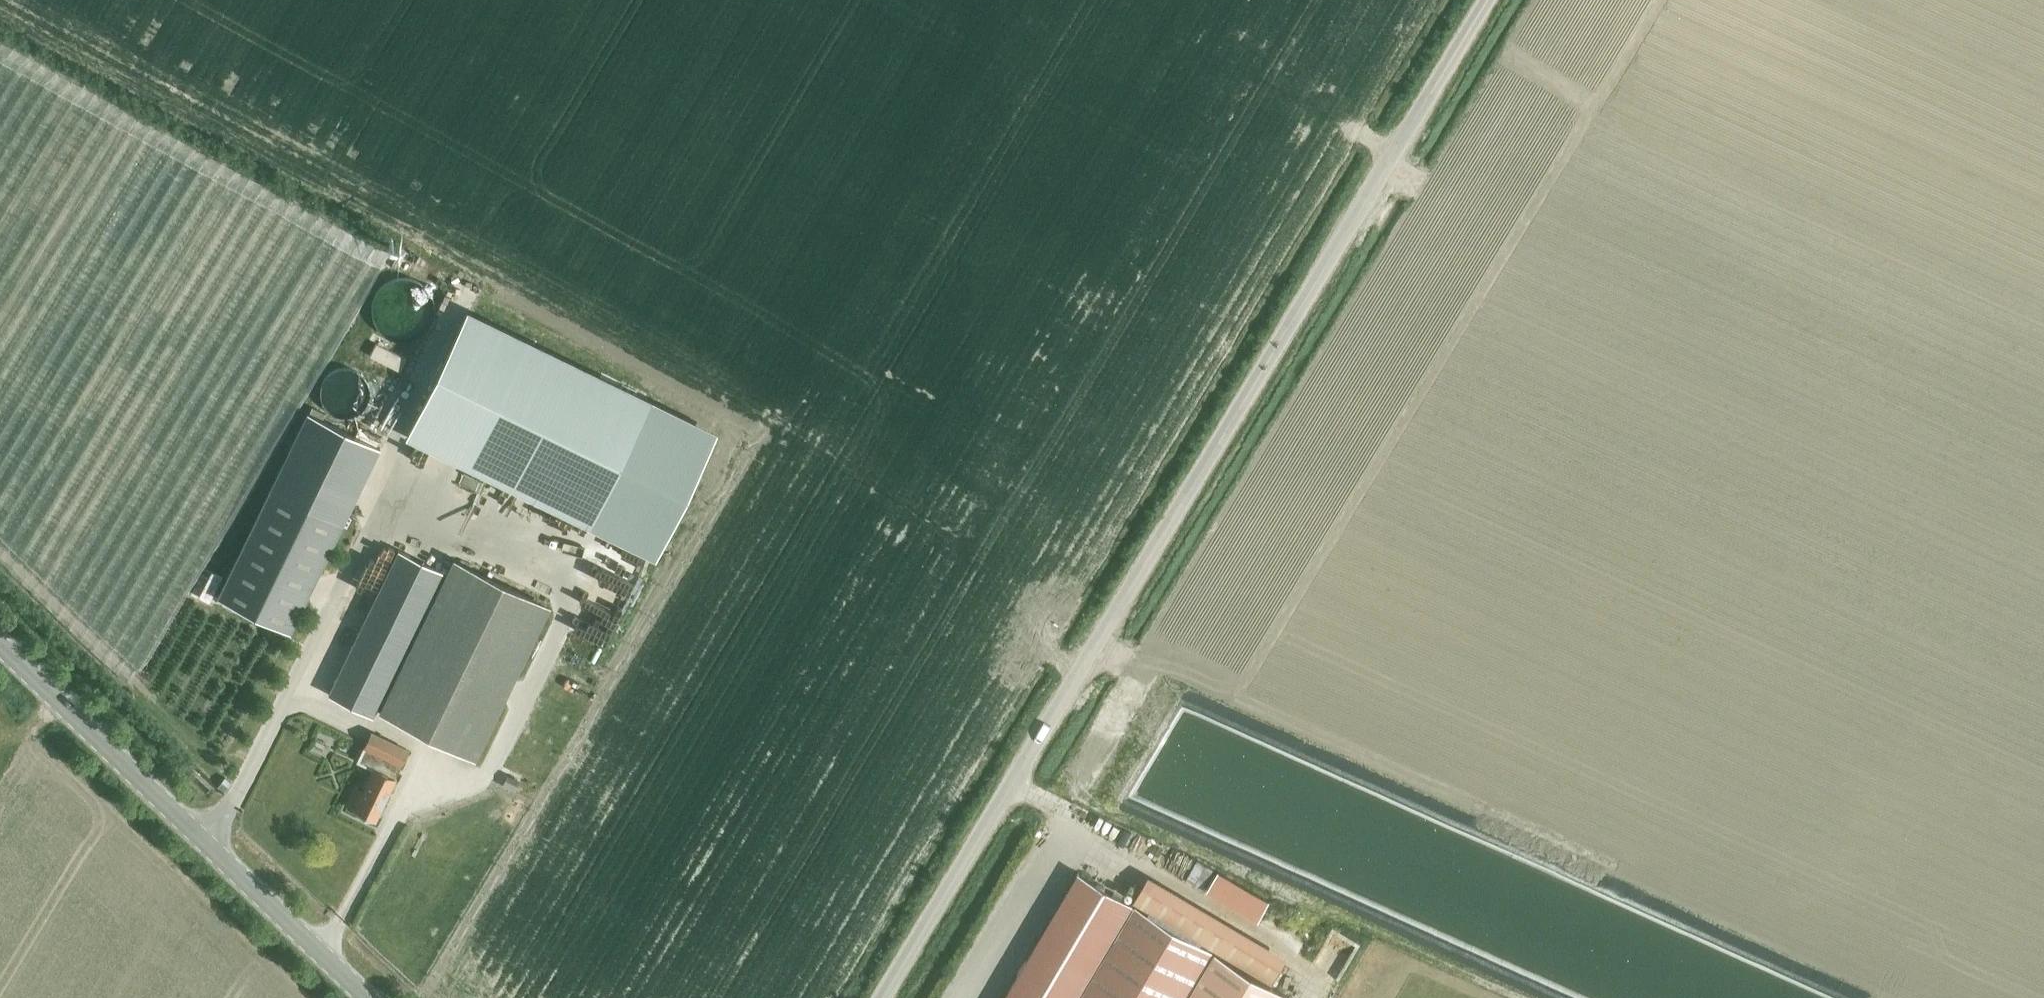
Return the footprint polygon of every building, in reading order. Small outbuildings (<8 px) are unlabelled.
[(468,315),(411,433),(653,552),(709,433),(468,315)] [(216,595),(290,631),(379,446),(306,411),(216,595)] [(369,499),(388,506),(392,495),(373,489),(369,499)] [(453,560),(447,573),(398,549),(328,692),(372,713),(376,706),(474,753),(545,604),(453,560)] [(356,785),(347,803),(354,807),(353,808),(375,818),(395,776),(394,775),(400,761),(407,747),(372,731),(366,744),(358,759),(373,766),(363,789),(356,785)] [(1271,910),(1281,892),(1231,863),(1221,881),(1271,910)] [(1079,871),(1003,997),(1185,997),(1213,951),(1136,905),(1084,992),(1081,990),(1132,903),(1079,871)] [(1189,997),(1288,997),(1289,996),(1216,952),(1189,997)]
